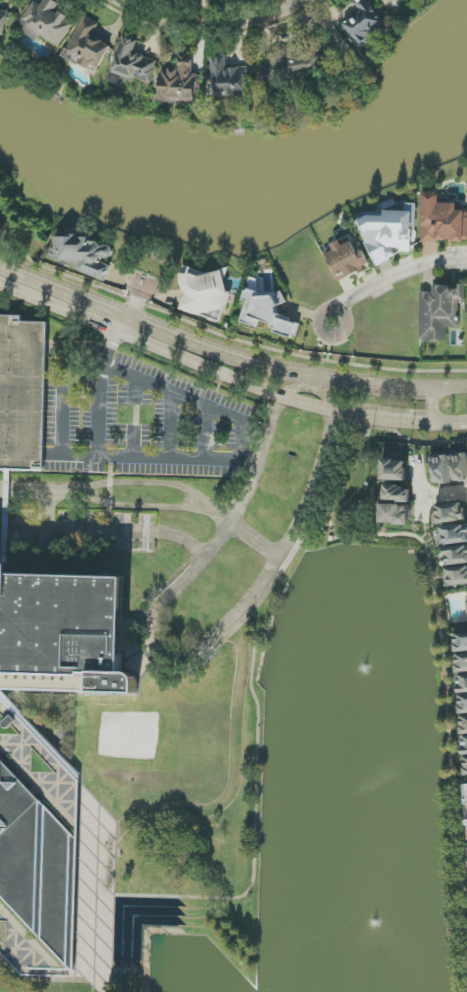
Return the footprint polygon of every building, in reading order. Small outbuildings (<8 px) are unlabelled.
[(16,28),(37,42),(41,36),(59,47),(75,22),(56,10),(60,4),(54,0),(44,0),(41,5),(34,1),(16,28)] [(340,26),(357,48),(386,25),(370,3),(340,26)] [(111,44),(93,35),(99,24),(84,16),(63,56),(96,73),(111,44)] [(158,61),(134,53),(138,41),(123,36),(112,73),(150,85),(158,61)] [(332,65),(330,43),(261,52),(265,80),(265,83),(313,77),(312,67),(332,65)] [(158,103),(195,104),(195,93),(203,94),(204,75),(192,75),(193,55),(179,54),(178,69),(169,69),(169,73),(159,73),(158,103)] [(213,93),(248,93),(247,68),(226,68),(226,56),(212,56),(213,93)] [(466,242),(466,209),(457,209),(457,203),(439,203),(439,193),(423,192),(423,241),(466,242)] [(376,266),(395,258),(402,252),(411,252),(411,230),(416,228),(416,203),(404,203),(404,211),(384,211),(384,216),(371,216),(358,221),(358,227),(376,266)] [(102,244),(107,242),(112,243),(114,249),(112,254),(107,256),(104,254),(101,255),(98,259),(100,260),(100,259),(112,264),(110,269),(108,269),(106,273),(108,274),(106,279),(91,273),(77,268),(78,266),(59,259),(59,258),(58,257),(52,258),(52,256),(51,255),(50,254),(50,253),(50,252),(50,250),(51,250),(52,249),(52,247),(55,247),(55,235),(68,233),(71,233),(71,232),(74,231),(78,232),(78,234),(87,234),(88,241),(91,240),(91,238),(98,238),(102,243),(102,244)] [(339,281),(371,267),(363,250),(357,252),(352,241),(342,246),(340,241),(331,245),(334,251),(326,254),(339,281)] [(229,265),(225,277),(227,286),(226,287),(227,291),(230,290),(231,294),(225,308),(222,307),(208,311),(202,312),(201,310),(200,310),(200,314),(192,312),(179,307),(185,290),(184,289),(183,288),(183,287),(182,286),(181,284),(181,283),(180,282),(180,280),(180,278),(179,277),(179,275),(179,273),(179,272),(180,271),(181,271),(183,263),(189,265),(190,263),(191,266),(206,271),(229,265)] [(300,323),(295,336),(292,335),(292,337),(274,330),(275,326),(270,325),(271,321),(259,317),(257,324),(240,319),(247,299),(242,298),(245,288),(247,289),(248,286),(249,287),(251,281),(248,281),(250,275),(257,278),(258,294),(272,293),(273,295),(274,294),(274,293),(281,290),(286,301),(280,304),(279,303),(278,304),(277,303),(275,304),(275,311),(277,311),(278,313),(290,317),(289,320),(300,323)] [(420,292),(420,341),(447,341),(447,328),(459,328),(459,309),(465,309),(465,286),(433,285),(433,292),(420,292)] [(44,470),(0,468),(0,313),(22,314),(22,320),(48,320),(44,470)] [(466,480),(466,452),(430,458),(435,485),(466,480)] [(406,461),(382,460),(381,480),(405,481),(406,461)] [(410,502),(410,487),(384,486),(384,501),(410,502)] [(464,521),(463,503),(436,505),(438,524),(464,521)] [(409,524),(410,505),(380,504),(380,524),(409,524)] [(446,566),(466,564),(466,546),(445,548),(446,566)] [(138,673),(123,673),(125,577),(11,575),(11,563),(0,563),(0,690),(138,693),(138,673)] [(449,586),(466,585),(466,566),(447,567),(449,586)] [(466,651),(466,633),(455,634),(455,652),(466,651)] [(457,672),(466,672),(466,654),(456,654),(457,672)] [(458,675),(459,693),(466,693),(466,675),(458,675)] [(26,920),(33,920),(33,926),(45,926),(45,914),(62,914),(62,892),(68,886),(69,852),(63,847),(56,846),(56,848),(40,831),(43,829),(43,811),(47,807),(0,757),(0,893),(26,920)]
